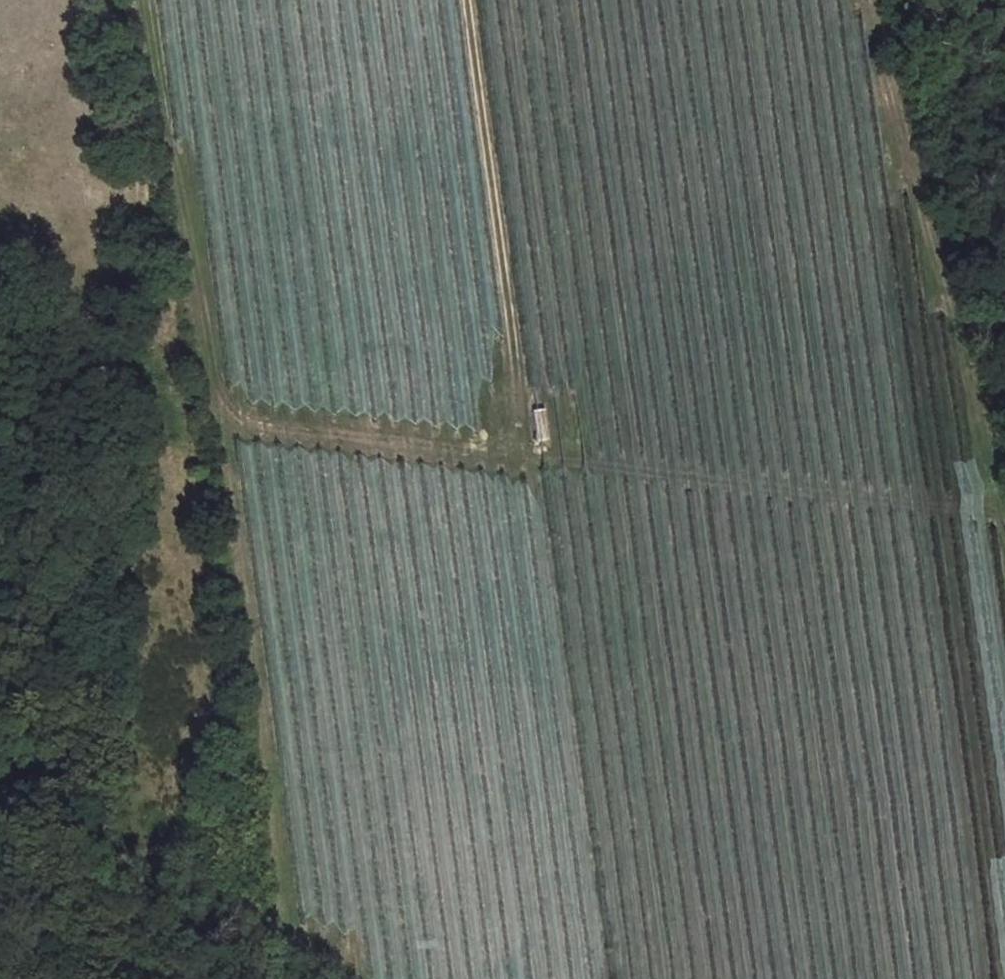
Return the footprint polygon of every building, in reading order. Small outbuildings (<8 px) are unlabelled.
[(537,438),(549,437),(546,408),(534,410),(537,438)]
